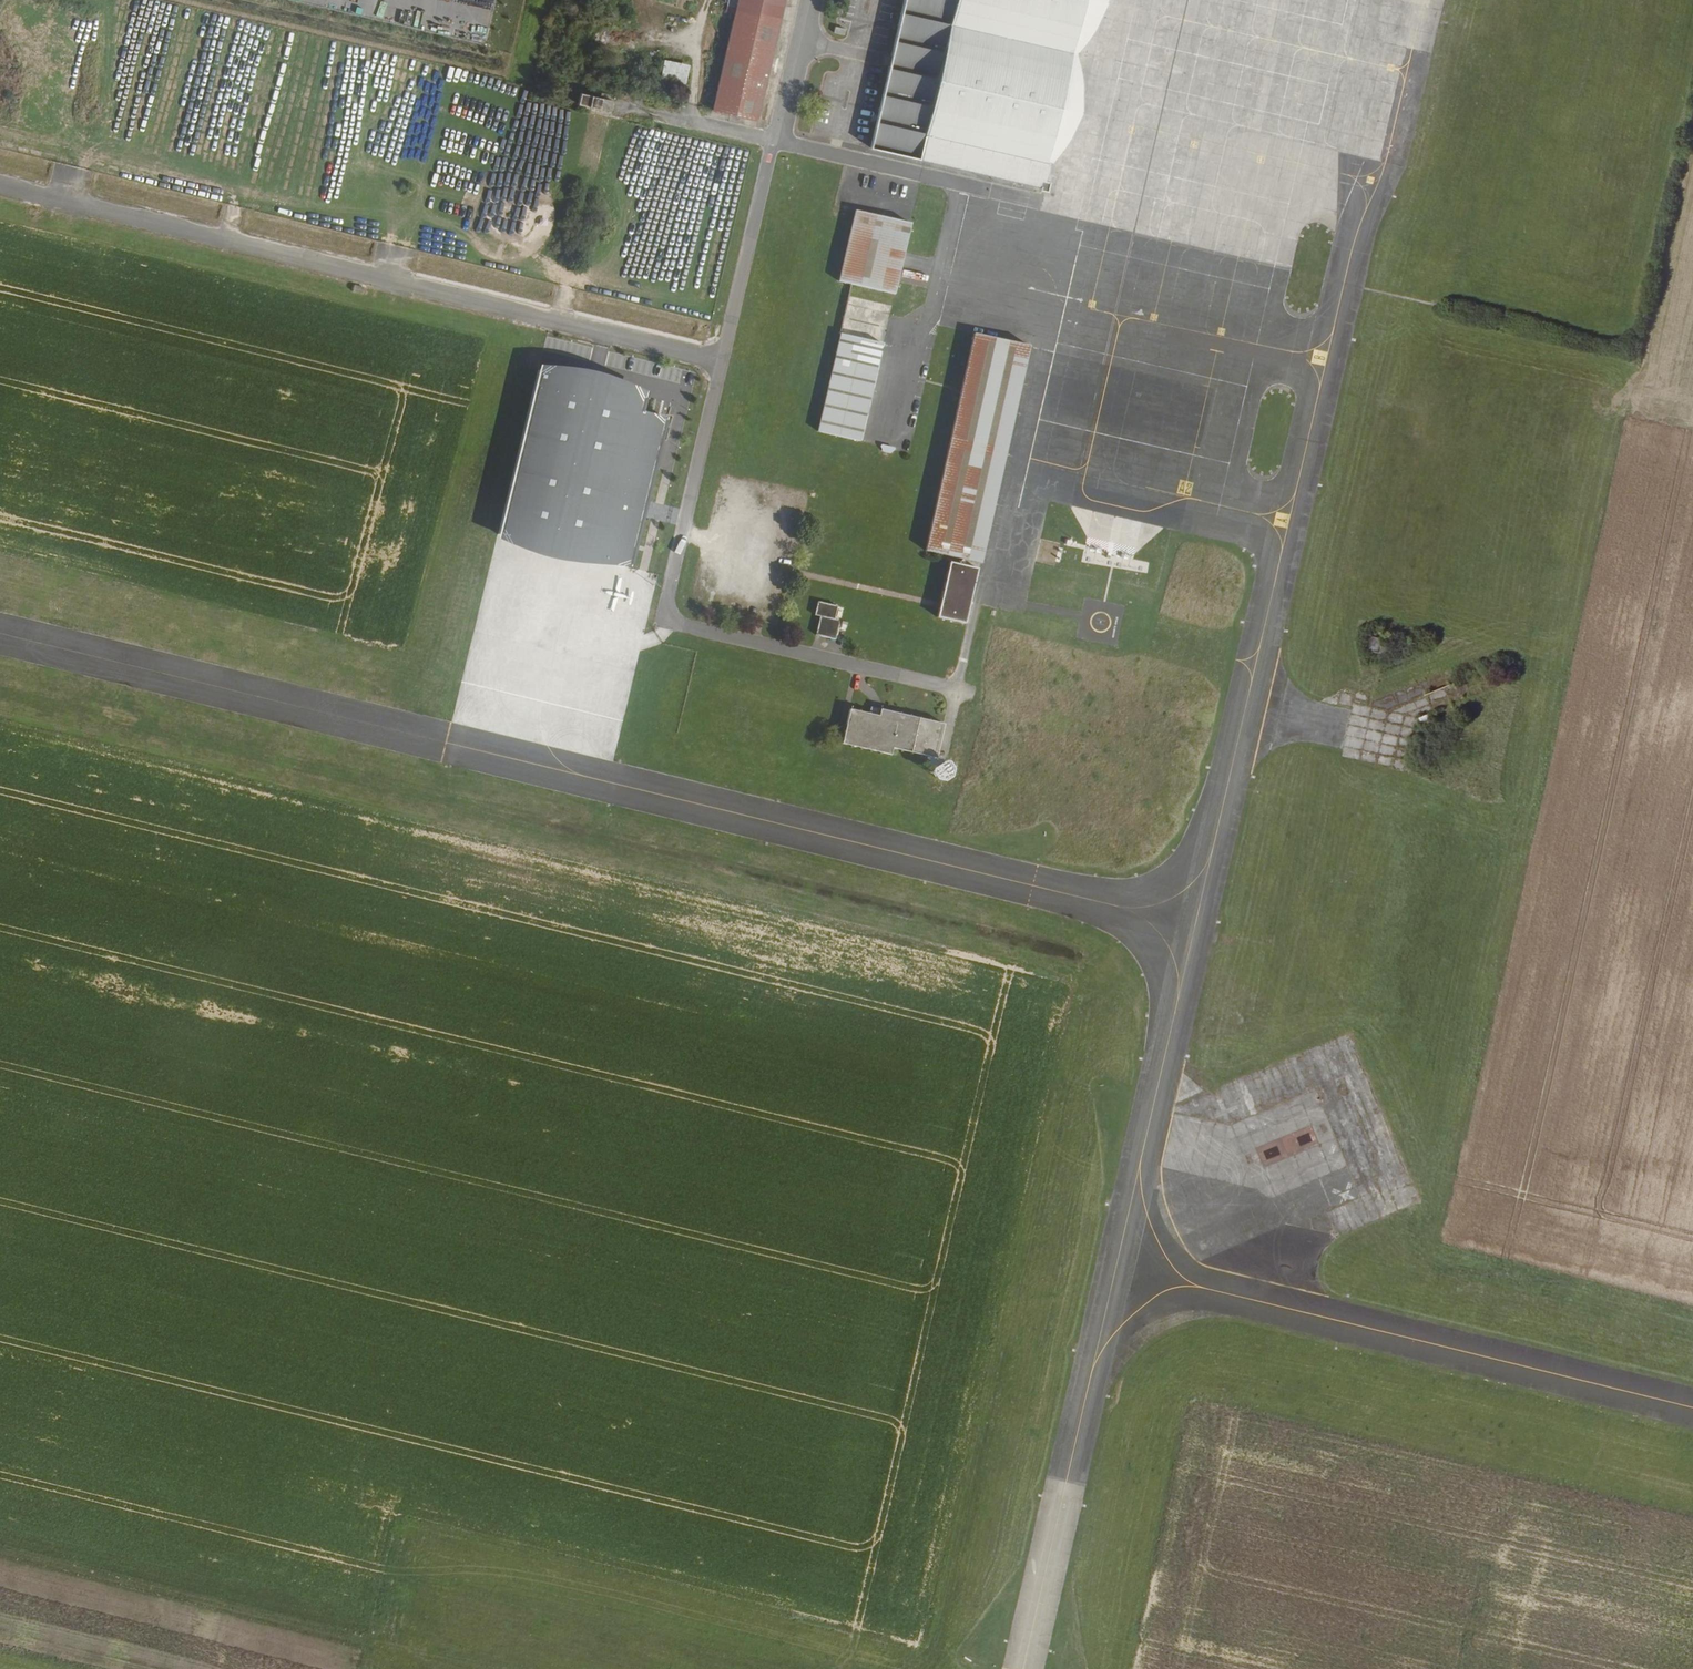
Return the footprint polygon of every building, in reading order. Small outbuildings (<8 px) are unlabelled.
[(711,109),(756,119),(784,0),(736,0),(711,109)] [(871,147),(1046,187),(1051,161),(1066,140),(1076,127),(1080,118),(1082,111),(1083,105),(1082,83),(1080,67),(1076,52),(1095,28),(1102,15),(1107,5),(1108,0),(905,0),(890,63),(871,147)] [(662,79),(687,83),(690,64),(664,60),(662,79)] [(856,209),(839,280),(894,293),(911,223),(856,209)] [(840,334),(817,431),(861,441),(884,344),(840,334)] [(952,434),(924,556),(980,568),(987,540),(1007,452),(1030,351),(974,338),(952,434)] [(638,416),(642,401),(536,375),(497,535),(626,567),(662,422),(638,416)] [(940,605),(937,617),(965,623),(978,568),(950,562),(940,605)] [(817,601),(813,615),(819,616),(814,634),(836,639),(841,621),(834,619),(837,606),(817,601)] [(849,708),(840,743),(890,755),(892,749),(934,758),(943,724),(870,707),(868,712),(849,708)]
